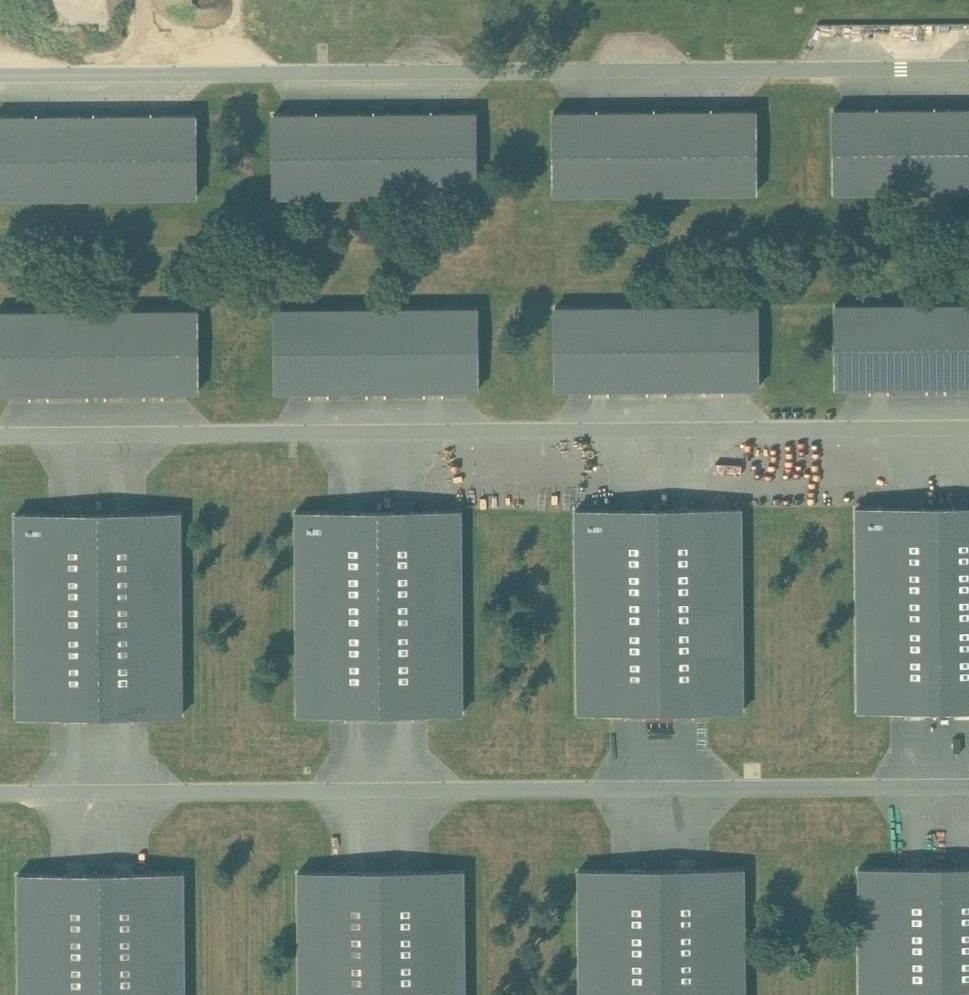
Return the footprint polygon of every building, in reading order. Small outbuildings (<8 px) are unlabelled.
[(836,109),(836,194),(968,193),(968,108),(836,109)] [(479,196),(479,112),(279,112),(279,197),(479,196)] [(755,198),(755,113),(554,113),(554,198),(755,198)] [(204,201),(204,116),(3,117),(3,202),(204,201)] [(837,305),(838,390),(968,389),(968,304),(837,305)] [(758,391),(758,306),(558,307),(558,392),(758,391)] [(204,395),(204,310),(3,311),(3,396),(204,395)] [(484,395),(483,310),(283,311),(283,396),(484,395)] [(857,503),(859,702),(968,701),(968,502),(857,503)] [(743,513),(581,515),(583,714),(745,713),(743,513)] [(182,517),(16,519),(19,721),(185,719),(182,517)] [(463,517),(301,518),(303,718),(465,716),(463,517)] [(863,867),(864,994),(968,994),(968,866),(863,867)] [(305,871),(306,994),(467,994),(466,869),(305,871)] [(580,873),(581,994),(750,994),(749,872),(580,873)] [(23,879),(24,994),(185,994),(184,878),(23,879)]
